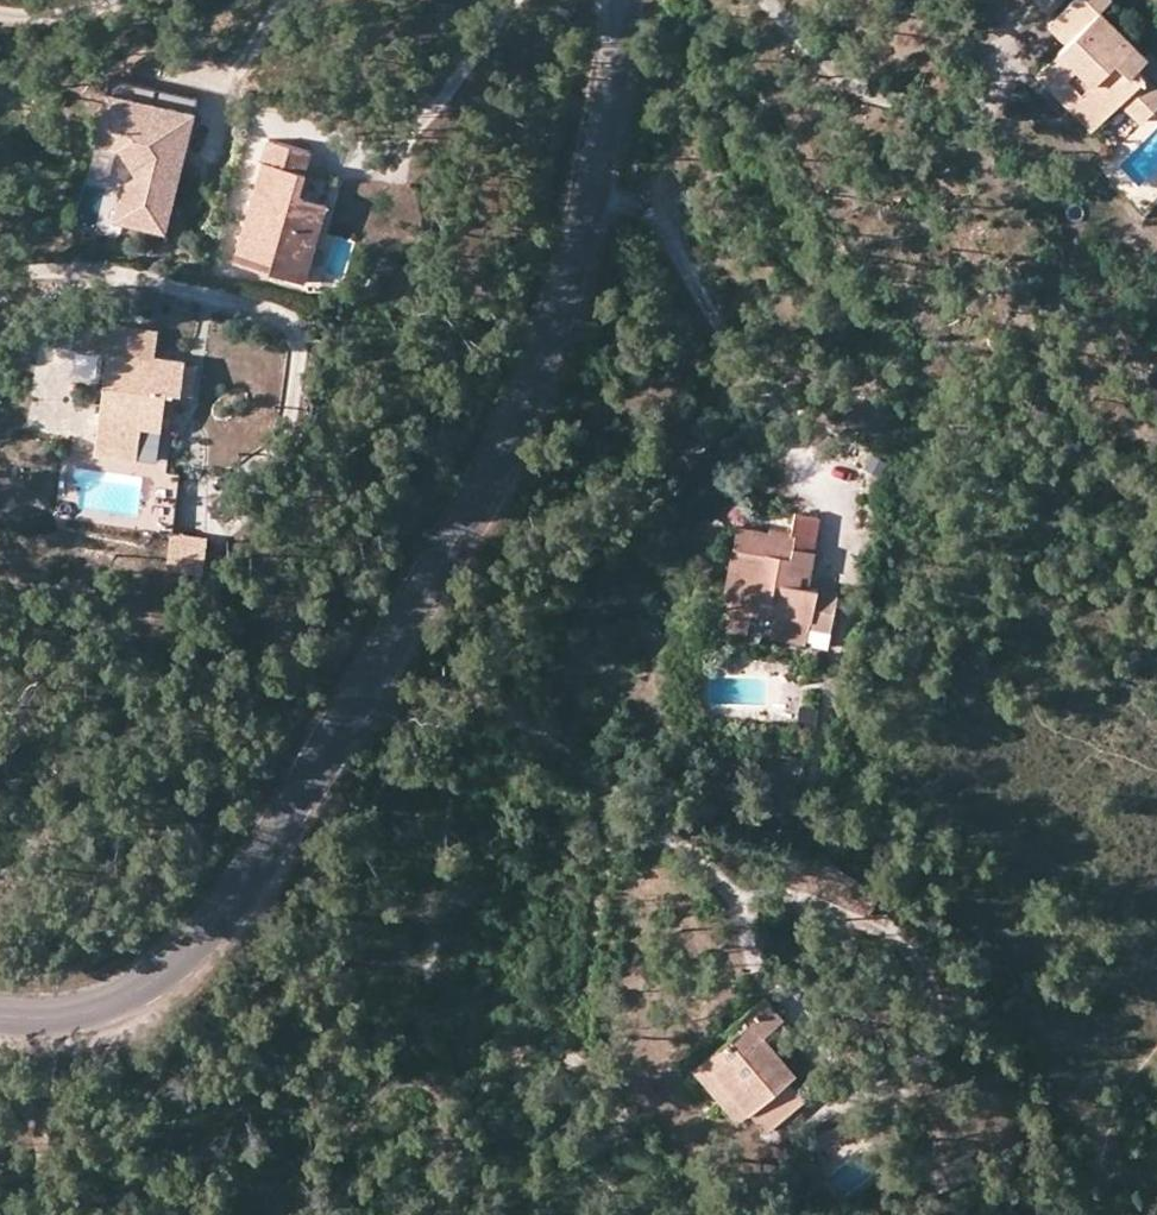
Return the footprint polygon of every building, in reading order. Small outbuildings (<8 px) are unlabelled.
[(1073,0),(1034,0),(1053,19),(1073,0)] [(1147,57),(1101,10),(1110,0),(1073,0),(1053,19),(1048,25),(1065,42),(1041,65),(1058,83),(1070,70),(1087,87),(1082,92),(1104,115),(1121,99),(1141,119),(1156,104),(1156,87),(1137,67),(1147,57)] [(1041,65),(1034,71),(1090,129),(1104,115),(1082,92),(1087,87),(1070,70),(1058,83),(1041,65)] [(124,234),(156,243),(189,123),(149,111),(154,97),(106,84),(89,149),(114,156),(130,184),(115,192),(130,216),(124,234)] [(193,108),(154,97),(149,111),(189,123),(193,108)] [(297,189),(309,145),(266,134),(232,256),(303,276),(325,197),(297,189)] [(114,156),(89,149),(77,188),(108,196),(115,192),(130,184),(114,156)] [(124,234),(130,216),(115,192),(105,229),(124,234)] [(163,389),(177,391),(181,359),(150,356),(152,330),(71,321),(68,349),(103,353),(93,454),(135,458),(139,425),(159,427),(163,389)] [(181,359),(177,391),(189,392),(193,360),(181,359)] [(138,526),(171,530),(177,471),(144,468),(138,526)] [(798,585),(804,548),(811,549),(818,514),(794,509),(790,530),(770,525),(768,531),(738,524),(734,544),(742,545),(732,596),(724,627),(744,631),(749,612),(773,616),(770,635),(803,642),(807,625),(830,628),(836,591),(798,585)] [(203,569),(207,534),(171,530),(167,566),(203,569)] [(732,596),(742,545),(734,544),(723,595),(732,596)] [(802,853),(781,844),(771,871),(792,879),(802,853)] [(818,859),(802,853),(792,879),(807,886),(818,859)] [(725,1039),(704,1055),(749,1110),(764,1129),(803,1096),(788,1077),(793,1072),(769,1044),(759,1032),(779,1017),(764,996),(720,1033),(725,1039)] [(789,1028),(779,1017),(759,1032),(769,1044),(789,1028)] [(704,1055),(690,1067),(736,1121),(749,1110),(704,1055)]
